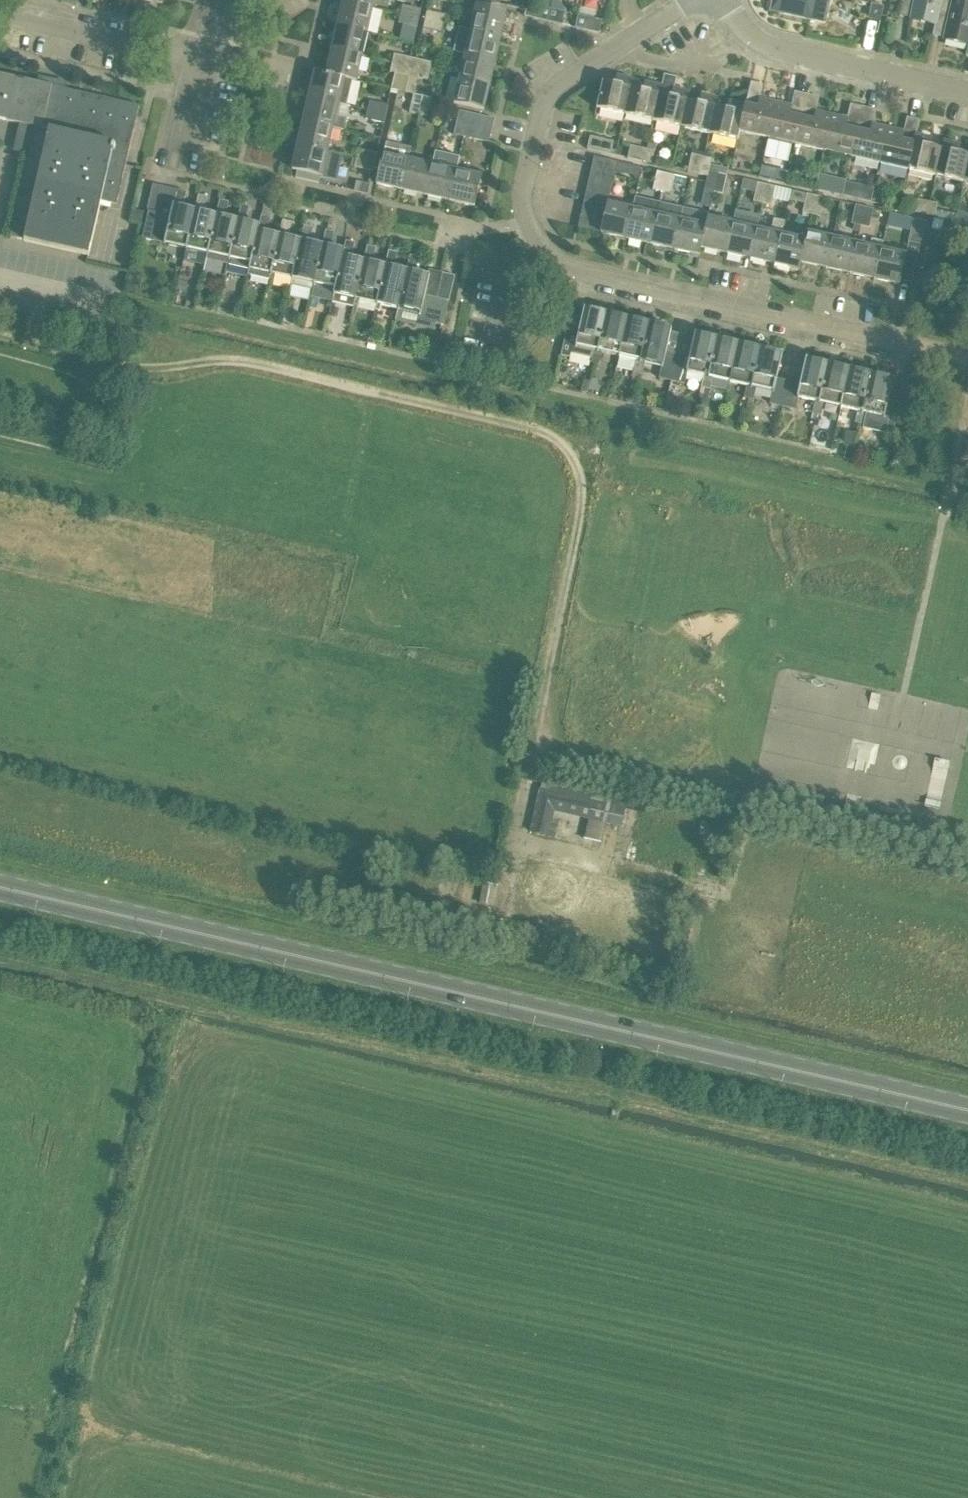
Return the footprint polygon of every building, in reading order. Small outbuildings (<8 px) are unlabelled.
[(343,1),(374,8),(376,0),(343,0),(343,1)] [(769,12),(812,22),(825,25),(830,2),(830,0),(772,0),(769,12)] [(935,25),(936,25),(941,0),(903,0),(899,16),(935,25)] [(967,44),(967,0),(941,0),(936,25),(935,25),(933,36),(967,44)] [(343,1),(337,25),(368,32),(374,8),(343,1)] [(883,7),(871,4),(869,13),(881,15),(883,7)] [(402,5),(400,15),(419,19),(421,10),(402,5)] [(476,5),(470,29),(470,31),(500,38),(505,12),(476,5)] [(526,10),(525,16),(531,18),(547,21),(550,9),(542,7),(542,9),(527,6),(526,10)] [(599,33),(601,22),(602,21),(594,19),(596,11),(580,7),(575,28),(599,33)] [(547,21),(562,25),(565,12),(550,9),(547,21)] [(427,11),(425,20),(443,25),(446,15),(427,11)] [(398,23),(417,28),(419,19),(400,15),(398,23)] [(423,29),(441,34),(443,25),(425,20),(423,29)] [(337,25),(331,49),(362,56),(368,32),(337,25)] [(465,55),(494,62),(500,38),(470,31),(470,29),(459,27),(453,51),(465,54),(465,55)] [(331,49),(325,74),(352,80),(356,81),(362,56),(331,49)] [(394,54),(392,64),(410,68),(413,58),(394,54)] [(465,55),(459,79),(488,86),(494,62),(465,55)] [(432,63),(417,59),(413,58),(410,68),(430,72),(432,63)] [(390,72),(408,76),(410,68),(392,64),(390,72)] [(410,68),(408,76),(409,77),(405,92),(414,94),(417,79),(428,81),(430,72),(410,68)] [(314,71),(314,72),(308,96),(338,103),(347,105),(352,80),(325,74),(314,71)] [(0,74),(0,119),(22,124),(16,149),(29,152),(9,237),(88,255),(100,200),(117,204),(139,105),(0,74)] [(663,74),(660,85),(661,86),(658,95),(652,121),(680,127),(686,101),(689,92),(672,88),(674,77),(663,74)] [(596,108),(624,115),(630,88),(633,79),(616,75),(614,85),(602,82),(596,108)] [(453,103),(483,110),(488,86),(459,79),(453,103)] [(750,81),(745,105),(739,131),(767,137),(775,103),(759,99),(762,84),(750,81)] [(642,91),(630,88),(624,115),(652,121),(658,95),(661,86),(660,85),(644,82),(642,91)] [(790,107),(775,103),(767,137),(795,144),(807,94),(794,91),(790,107)] [(409,113),(418,115),(422,96),(413,94),(409,113)] [(819,97),(807,94),(795,144),(823,150),(831,116),(815,112),(819,97)] [(680,127),(708,134),(714,107),(715,108),(717,98),(700,95),(698,104),(686,101),(680,127)] [(308,96),(302,120),(344,130),(347,118),(335,115),(338,103),(308,96)] [(432,98),(422,96),(418,115),(427,117),(432,98)] [(369,101),(367,110),(386,114),(388,105),(369,101)] [(708,134),(737,140),(739,131),(745,105),(728,101),(726,110),(715,108),(714,107),(708,134)] [(847,120),(831,116),(823,150),(851,157),(863,107),(850,104),(847,120)] [(874,110),(863,107),(851,157),(879,163),(887,129),(871,125),(874,110)] [(365,119),(384,124),(386,114),(367,110),(365,119)] [(459,111),(456,123),(491,131),(494,119),(459,111)] [(919,120),(906,117),(903,132),(887,129),(879,163),(907,169),(913,142),(912,142),(914,134),(915,134),(919,120)] [(302,120),(296,145),(340,156),(341,154),(327,151),(332,128),(344,131),(344,130),(302,120)] [(453,135),(488,143),(491,131),(456,123),(453,135)] [(907,169),(936,176),(942,149),(940,148),(930,146),(932,138),(915,134),(914,134),(912,142),(913,142),(907,169)] [(612,150),(614,142),(590,136),(587,149),(611,155),(615,155),(616,151),(612,150)] [(964,182),(967,163),(967,155),(958,153),(960,145),(942,141),(940,148),(942,149),(936,176),(964,182)] [(376,184),(377,184),(401,189),(410,148),(386,142),(384,153),(383,153),(376,184)] [(648,142),(647,149),(646,149),(643,162),(652,164),(655,151),(656,144),(648,142)] [(321,176),(335,180),(340,156),(296,145),(291,169),(321,176)] [(630,146),(628,158),(643,162),(646,149),(630,146)] [(412,148),(410,148),(401,189),(425,195),(432,164),(409,159),(412,148)] [(377,154),(354,149),(352,157),(353,158),(353,159),(375,164),(377,154)] [(432,164),(425,195),(449,200),(456,170),(459,157),(435,152),(432,164)] [(692,154),(688,172),(699,174),(703,157),(692,154)] [(593,157),(593,159),(591,169),(615,174),(615,171),(617,163),(593,157)] [(703,157),(699,174),(707,176),(708,173),(709,172),(717,173),(726,175),(727,169),(728,169),(710,165),(712,159),(704,157),(703,157)] [(373,172),(375,164),(353,159),(351,167),(373,172)] [(617,163),(615,171),(626,174),(628,165),(617,163)] [(591,169),(588,180),(612,186),(615,174),(591,169)] [(776,169),(773,180),(786,183),(788,172),(776,169)] [(480,175),(456,170),(449,200),(473,206),(480,175)] [(653,190),(661,192),(665,174),(657,172),(653,190)] [(707,176),(706,183),(704,190),(713,192),(717,173),(709,172),(708,173),(707,176)] [(727,176),(726,175),(717,173),(713,192),(722,194),(727,176)] [(671,194),(675,176),(665,174),(661,192),(671,194)] [(818,176),(815,189),(827,192),(830,178),(818,176)] [(765,185),(757,183),(757,182),(743,179),(741,188),(755,192),(753,201),(761,203),(765,185)] [(588,180),(586,192),(609,197),(612,186),(588,180)] [(147,210),(157,212),(158,212),(163,187),(153,184),(147,210)] [(771,206),(776,187),(765,185),(761,203),(771,206)] [(151,240),(184,248),(185,248),(193,210),(180,207),(184,191),(163,187),(158,212),(157,212),(151,240)] [(794,196),(805,199),(802,213),(811,215),(815,196),(791,191),(789,199),(794,200),(794,196)] [(586,192),(583,204),(606,209),(603,220),(600,233),(625,239),(632,209),(608,204),(609,197),(586,192)] [(197,194),(193,210),(185,248),(184,248),(183,253),(188,254),(189,249),(206,253),(207,253),(215,214),(202,212),(206,196),(197,194)] [(821,217),(825,199),(815,196),(811,215),(821,217)] [(218,199),(215,214),(207,253),(206,253),(205,258),(207,258),(206,260),(227,264),(237,219),(236,219),(224,216),(228,201),(218,199)] [(927,215),(929,202),(918,200),(915,212),(927,215)] [(927,215),(935,217),(937,204),(929,202),(927,215)] [(240,204),(236,219),(237,219),(227,264),(228,264),(227,265),(248,269),(249,262),(250,262),(258,224),(246,221),(250,206),(240,204)] [(583,204),(580,215),(603,220),(606,209),(583,204)] [(656,215),(650,244),(674,250),(683,209),(659,204),(656,215)] [(851,224),(859,226),(863,207),(855,205),(851,224)] [(869,228),(873,213),(873,210),(863,207),(859,226),(869,228)] [(625,239),(650,244),(656,215),(632,209),(625,239)] [(683,209),(674,250),(698,255),(700,248),(707,218),(708,214),(683,209)] [(146,212),(134,210),(132,221),(143,223),(146,212)] [(247,275),(251,275),(267,279),(269,273),(270,274),(278,236),(278,235),(266,233),(269,217),(260,215),(258,224),(250,262),(249,262),(248,269),(247,274),(247,275)] [(580,215),(578,227),(577,228),(600,233),(603,220),(580,215)] [(700,248),(725,253),(732,224),(707,218),(700,248)] [(774,219),(771,233),(755,229),(749,259),(774,264),(781,235),(785,221),(774,219)] [(907,242),(920,245),(925,222),(912,219),(907,242)] [(941,232),(943,221),(933,219),(931,229),(941,232)] [(274,275),(291,278),(292,279),(300,241),(299,240),(287,238),(291,222),(281,220),(278,235),(278,236),(270,274),(269,273),(267,279),(273,280),(274,275)] [(290,284),(291,284),(291,285),(311,289),(312,283),(313,283),(321,245),(320,245),(309,242),(312,226),(303,224),(299,240),(300,241),(292,279),(291,278),(290,284)] [(725,253),(749,259),(755,229),(732,224),(725,253)] [(957,234),(966,237),(967,230),(958,228),(957,234)] [(312,290),(312,289),(316,290),(317,284),(334,288),(343,250),(342,250),(331,247),(334,231),(324,229),(320,245),(321,245),(313,283),(312,283),(311,289),(312,290)] [(796,229),(794,238),(781,235),(774,264),(798,270),(800,262),(805,240),(803,240),(805,231),(796,229)] [(800,262),(824,268),(831,238),(807,233),(805,240),(800,262)] [(824,268),(848,273),(855,244),(831,238),(824,268)] [(871,239),(869,247),(855,244),(848,273),(873,279),(880,249),(881,249),(883,241),(871,239)] [(338,295),(354,299),(355,299),(363,261),(351,258),(354,243),(344,240),(342,250),(343,250),(334,288),(331,300),(336,301),(338,295)] [(359,300),(375,304),(376,304),(385,265),(384,265),(373,263),(376,248),(367,245),(363,261),(355,299),(354,299),(353,305),(357,306),(359,300)] [(905,255),(881,249),(880,249),(873,279),(899,285),(905,255)] [(381,305),(397,309),(398,309),(406,270),(393,267),(397,252),(388,250),(384,265),(385,265),(376,304),(375,304),(374,309),(379,311),(381,305)] [(397,309),(396,314),(443,325),(449,301),(437,298),(443,272),(429,269),(428,275),(415,272),(419,257),(409,255),(406,270),(398,309),(397,309)] [(454,275),(443,272),(437,298),(449,301),(454,275)] [(574,355),(590,358),(592,350),(596,351),(605,312),(583,307),(577,331),(565,329),(559,354),(574,357),(574,355)] [(601,353),(617,357),(627,317),(605,312),(596,351),(592,350),(590,358),(589,361),(599,363),(601,353)] [(642,373),(644,362),(639,361),(648,322),(627,317),(617,357),(634,360),(632,371),(642,373)] [(658,378),(670,380),(676,354),(664,352),(670,327),(648,322),(639,361),(644,362),(661,366),(658,378)] [(683,387),(683,384),(684,384),(686,372),(702,376),(706,377),(716,338),(693,333),(688,357),(676,354),(670,380),(672,381),(671,385),(683,387)] [(711,378),(728,382),(737,343),(716,338),(706,377),(702,376),(700,387),(709,389),(711,378)] [(752,399),(754,388),(750,387),(759,348),(737,343),(728,382),(744,386),(742,396),(752,399)] [(768,403),(781,406),(787,380),(774,377),(780,353),(759,348),(750,387),(754,388),(771,392),(768,403)] [(798,398),(814,402),(818,403),(827,364),(805,359),(799,383),(787,380),(781,406),(795,409),(798,398)] [(823,404),(839,408),(848,369),(827,364),(818,403),(814,402),(811,413),(821,415),(823,404)] [(854,422),(863,424),(864,425),(866,414),(861,413),(870,374),(848,369),(839,408),(856,412),(854,422)] [(885,433),(886,431),(892,432),(899,403),(887,400),(892,379),(870,374),(861,413),(866,414),(864,425),(863,424),(863,428),(885,433)] [(580,392),(586,393),(589,381),(584,380),(580,392)] [(844,458),(851,460),(852,459),(854,448),(847,446),(845,452),(844,458)]
